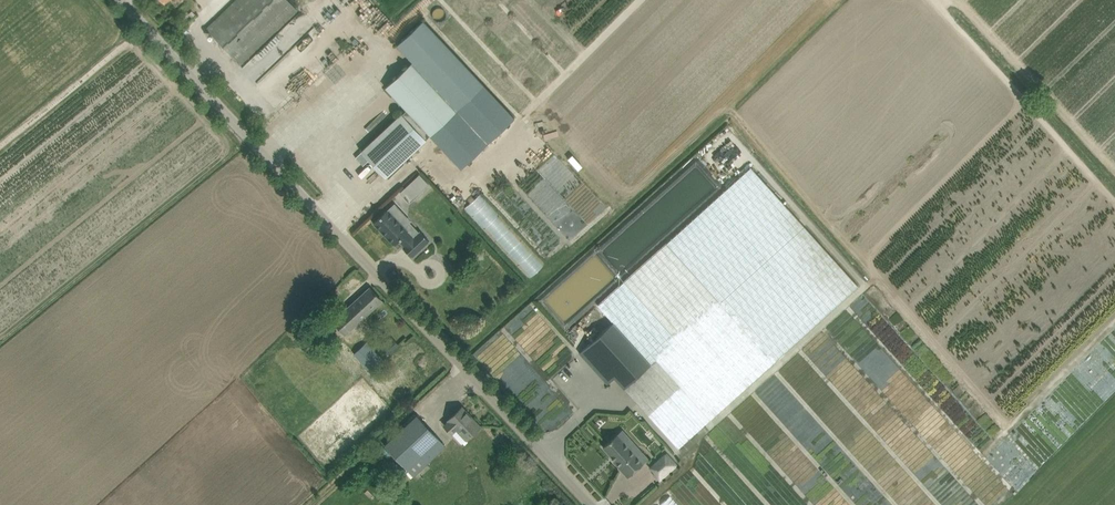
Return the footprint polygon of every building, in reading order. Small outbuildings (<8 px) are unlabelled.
[(215,21),(207,29),(241,64),(248,56),(297,10),(288,0),(237,0),(215,21)] [(369,143),(361,151),(386,178),(394,170),(427,140),(426,139),(430,135),(430,136),(461,168),(515,118),(484,86),(424,21),(397,45),(413,62),(411,63),(385,87),(406,110),(402,114),(402,113),(369,143)] [(293,29),(246,66),(259,83),(286,61),(280,55),(287,50),(284,47),(299,36),(293,29)] [(368,81),(346,102),(351,107),(373,86),(368,81)] [(350,132),(369,124),(367,119),(348,127),(350,132)] [(728,146),(719,158),(728,166),(738,153),(728,146)] [(678,448),(687,440),(774,362),(858,287),(751,167),(667,243),(598,305),(613,322),(580,353),(608,384),(615,377),(624,388),(678,448)] [(419,174),(410,183),(419,193),(429,184),(419,174)] [(536,279),(549,266),(483,198),(469,211),(536,279)] [(430,210),(438,221),(450,213),(442,202),(430,210)] [(388,209),(373,223),(394,245),(398,240),(404,246),(403,247),(412,257),(429,241),(420,231),(419,232),(409,221),(404,226),(388,209)] [(346,334),(374,308),(382,301),(370,287),(333,321),(346,334)] [(321,340),(326,336),(328,335),(319,321),(311,326),(321,340)] [(381,346),(388,354),(391,352),(399,344),(392,337),(381,346)] [(370,370),(373,367),(380,361),(364,344),(354,354),(356,355),(370,370)] [(445,425),(452,433),(462,444),(480,426),(462,407),(448,420),(449,421),(445,425)] [(413,476),(438,454),(446,446),(417,415),(409,423),(385,445),(413,476)] [(617,434),(603,447),(615,460),(614,461),(620,468),(628,477),(648,459),(640,449),(635,453),(617,434)] [(499,435),(494,439),(498,445),(504,441),(499,435)] [(665,453),(649,467),(654,473),(652,474),(660,482),(679,465),(667,452),(665,454),(665,453)]
